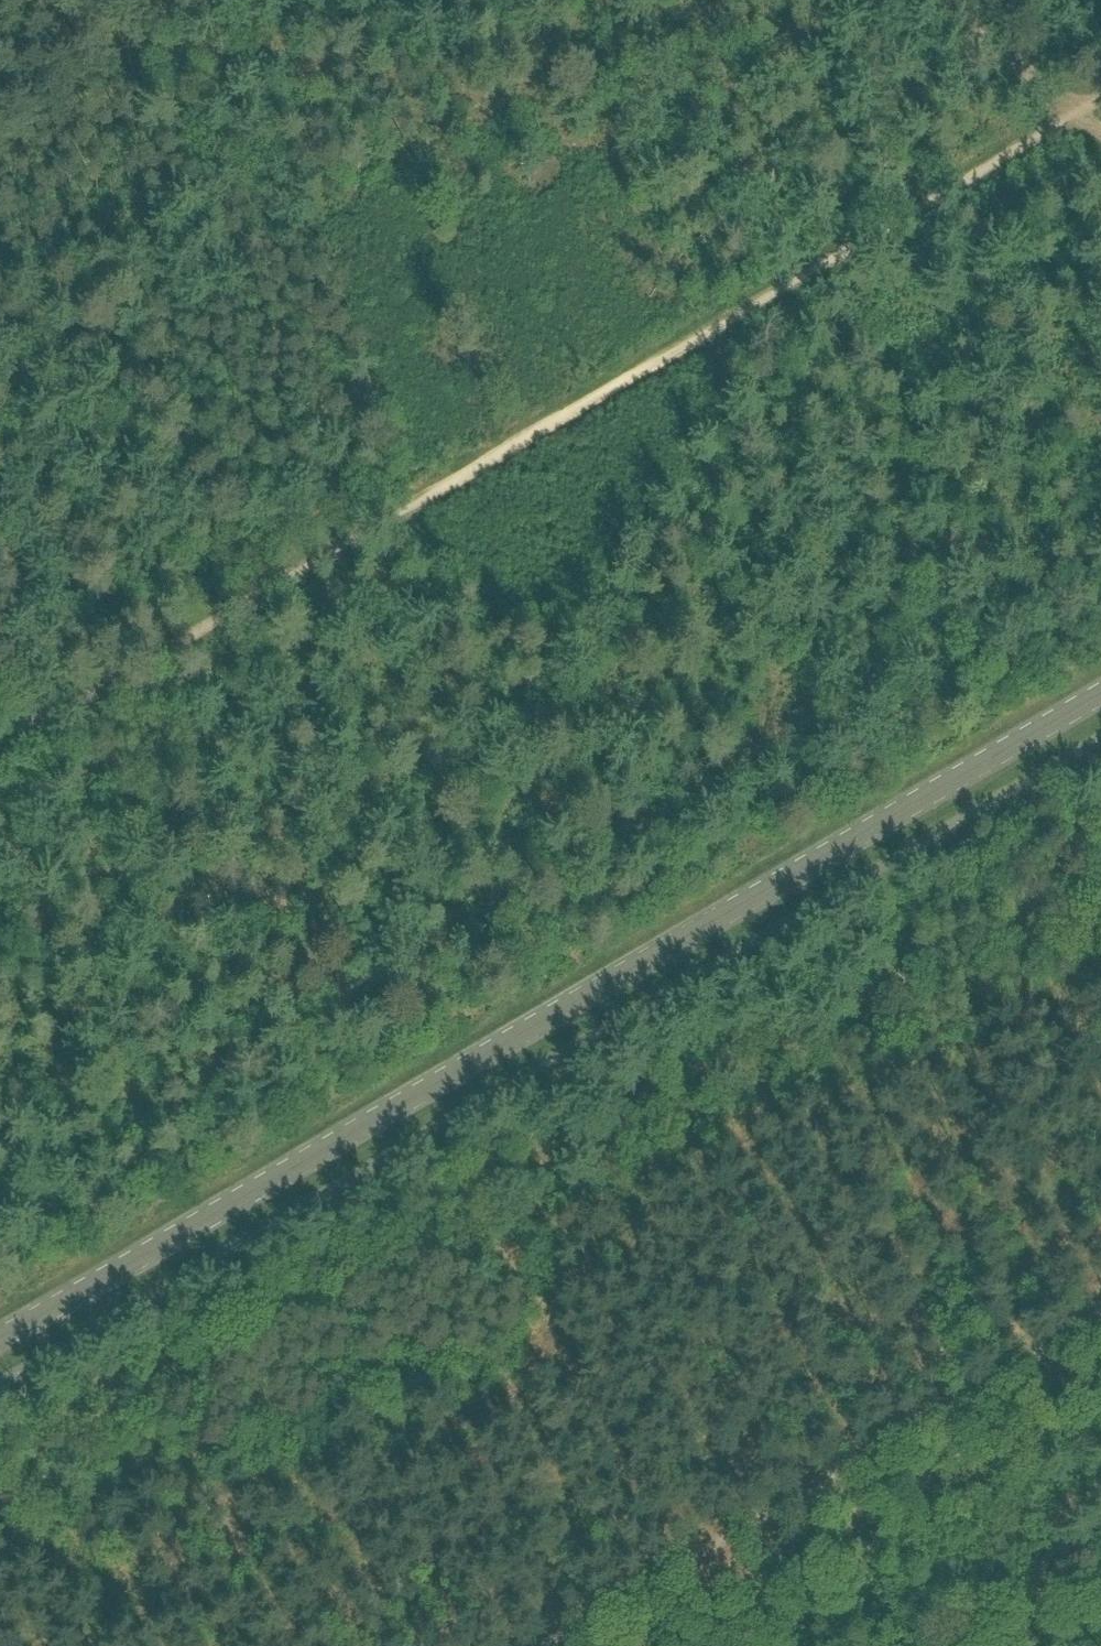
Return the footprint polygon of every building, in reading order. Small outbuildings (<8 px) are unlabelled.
[(348,1109),(350,1123),(368,1120),(366,1106),(348,1109)]
